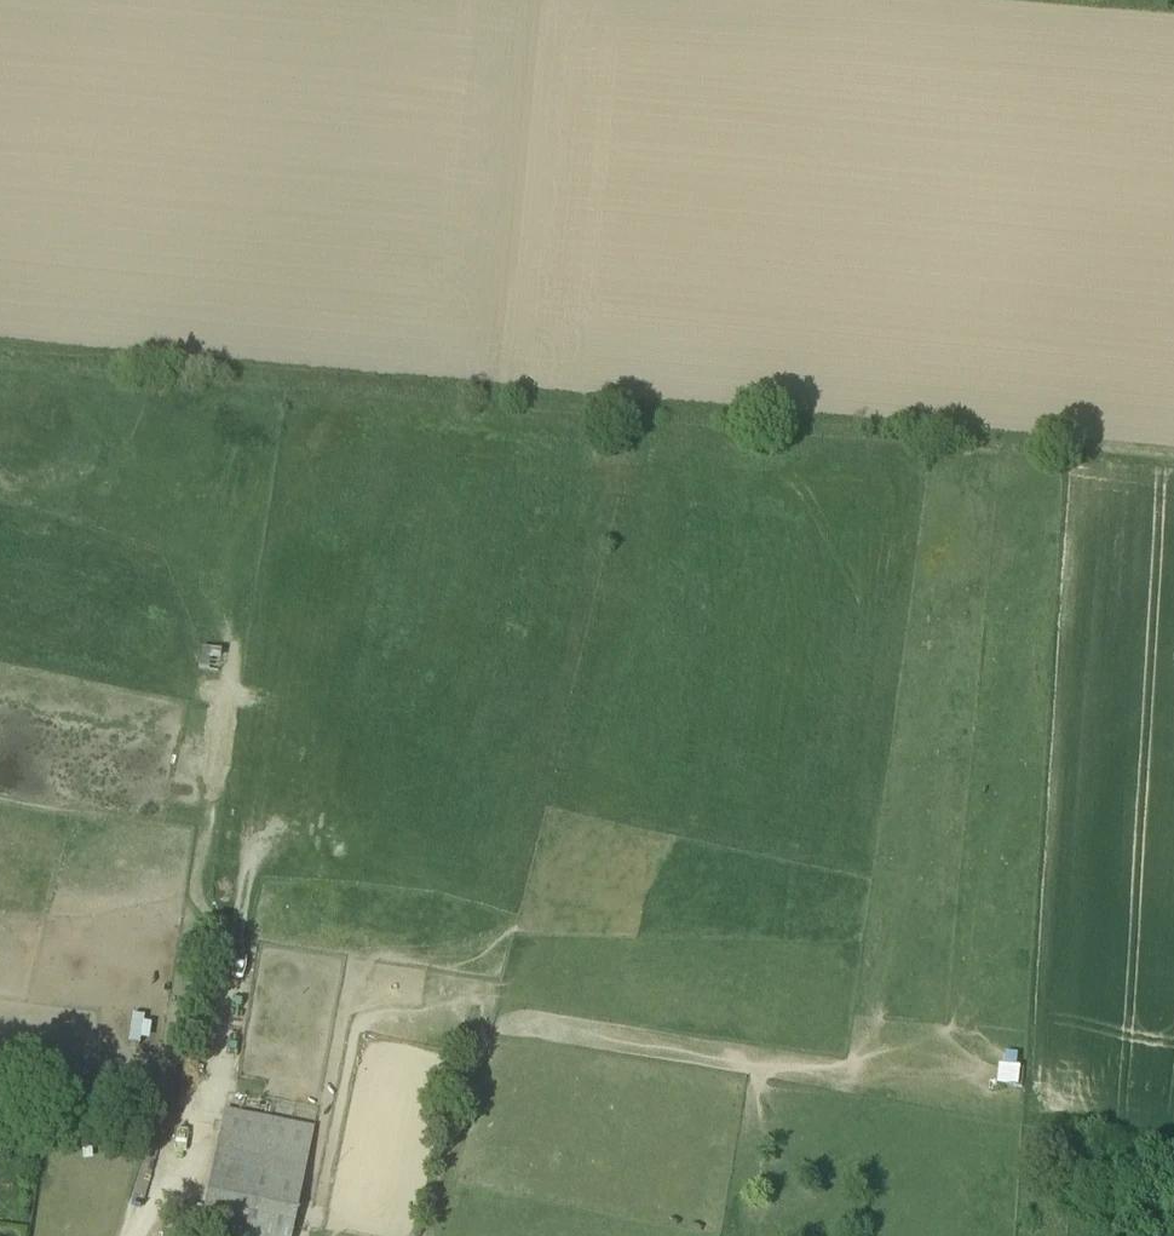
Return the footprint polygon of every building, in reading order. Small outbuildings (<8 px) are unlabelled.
[(222,1115),(198,1235),(289,1235),(311,1134),(222,1115)]
